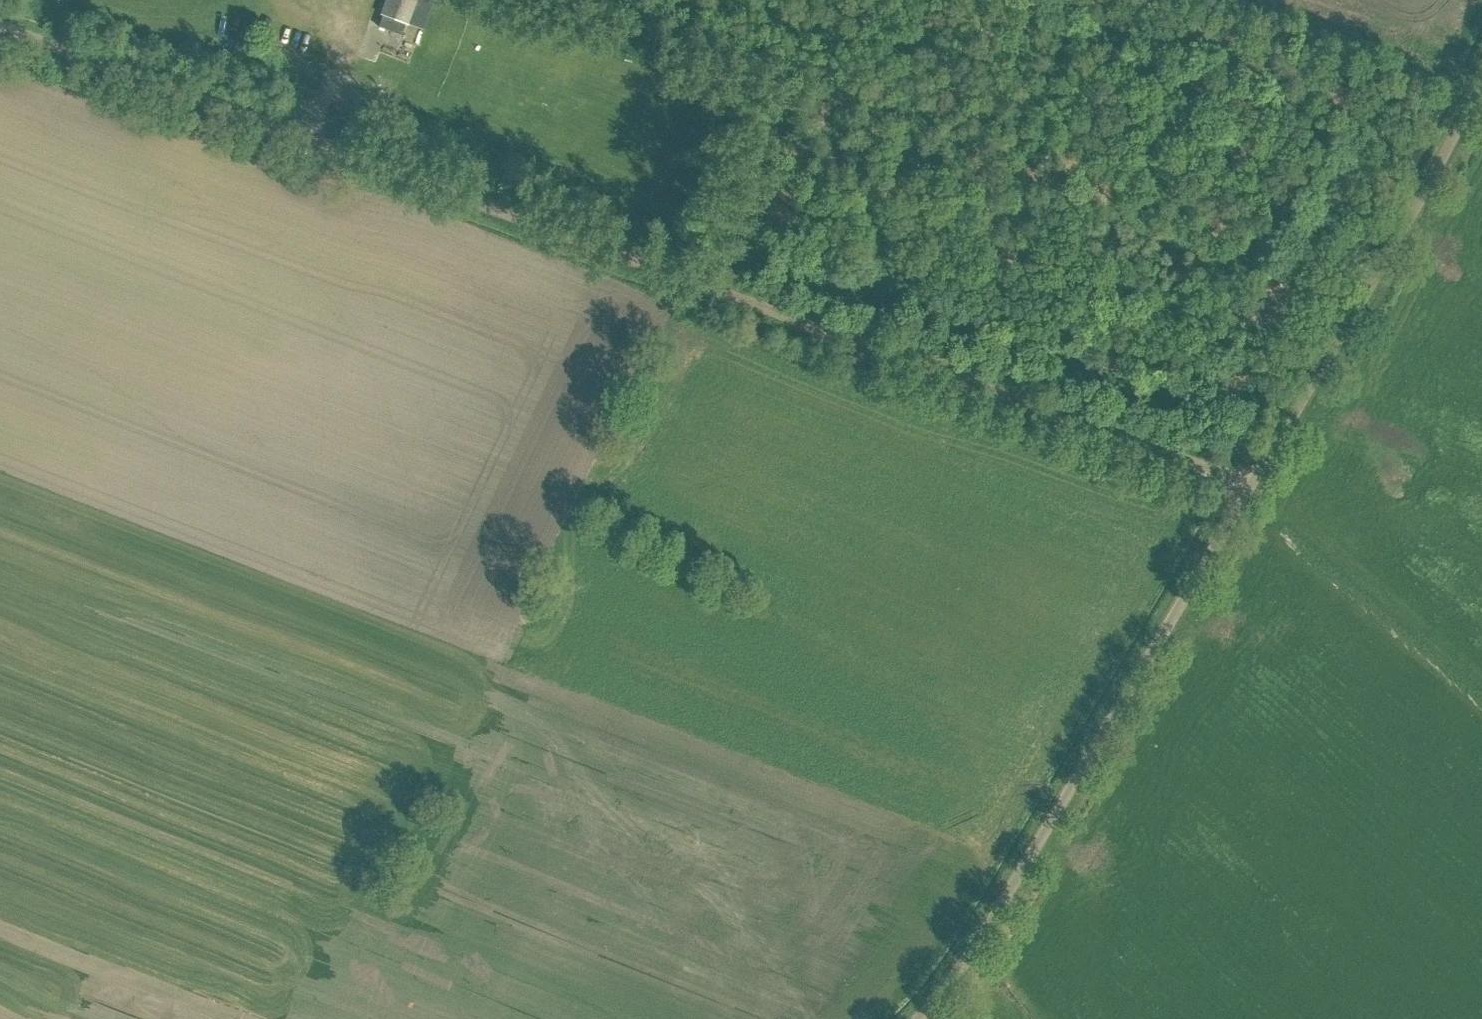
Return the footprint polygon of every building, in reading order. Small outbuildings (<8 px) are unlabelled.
[(391,32),(396,20),(405,24),(414,0),(387,0),(377,26),(391,32)]
